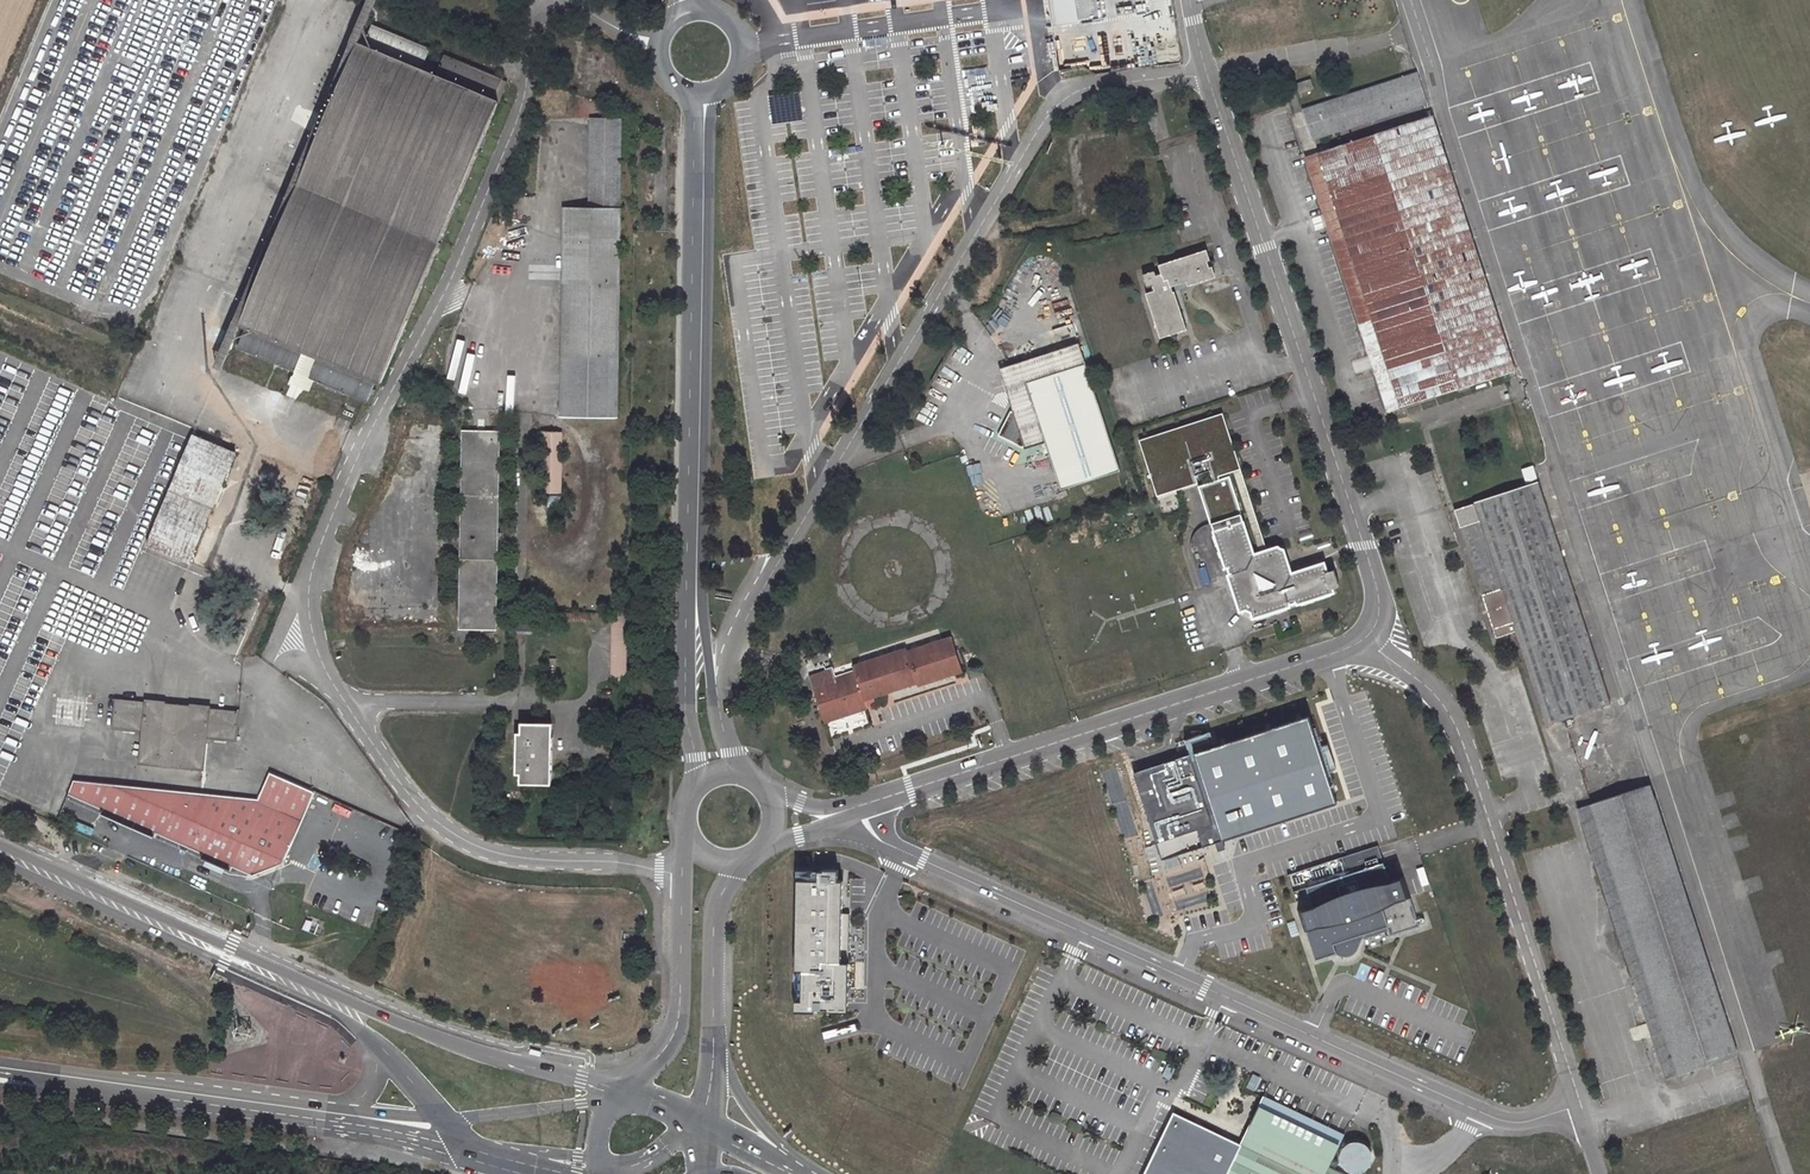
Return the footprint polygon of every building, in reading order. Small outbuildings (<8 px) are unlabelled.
[(1051,29),(1078,24),(1074,0),(1046,0),(1051,29)] [(510,83),(451,56),(439,82),(422,74),(433,48),(379,25),(367,52),(362,50),(243,328),(249,330),(240,352),(296,376),(306,353),(322,360),(313,383),(368,406),(378,382),(382,383),(510,83)] [(1314,140),(1426,104),(1416,75),(1304,110),(1310,127),(1314,140)] [(1310,79),(1296,84),(1299,93),(1313,89),(1310,79)] [(1319,155),(1401,406),(1503,372),(1513,369),(1431,118),(1319,155)] [(564,422),(617,423),(624,121),(593,120),(591,211),(568,210),(564,422)] [(1401,406),(1319,155),(1305,159),(1387,411),(1401,406)] [(1188,286),(1214,277),(1205,251),(1158,266),(1161,275),(1156,277),(1155,273),(1144,276),(1147,287),(1153,286),(1154,291),(1146,294),(1160,337),(1186,329),(1175,293),(1172,294),(1171,291),(1170,288),(1187,283),(1188,286)] [(1028,384),(1084,367),(1077,346),(1000,371),(1013,411),(1034,405),(1028,384)] [(306,353),(296,376),(304,379),(313,383),(322,360),(306,353)] [(1118,470),(1084,367),(1028,384),(1034,405),(1013,411),(1000,434),(1025,448),(1045,441),(1060,489),(1118,470)] [(304,379),(296,376),(288,397),(294,400),(300,390),(308,392),(313,383),(304,379)] [(1209,470),(1214,484),(1220,482),(1218,475),(1240,468),(1222,413),(1138,440),(1157,496),(1198,483),(1195,475),(1209,470)] [(456,632),(495,633),(498,432),(459,431),(456,632)] [(539,495),(561,495),(562,432),(540,432),(539,495)] [(188,568),(234,453),(192,436),(146,551),(188,568)] [(1533,467),(1523,470),(1527,483),(1537,479),(1533,467)] [(1214,484),(1199,488),(1211,524),(1241,514),(1230,479),(1220,482),(1214,484)] [(1516,632),(1547,725),(1564,720),(1612,704),(1597,662),(1539,482),(1474,503),(1475,504),(1455,510),(1498,637),(1516,632)] [(1241,514),(1211,524),(1214,532),(1244,522),(1241,514)] [(1214,532),(1240,612),(1246,610),(1250,611),(1253,618),(1334,591),(1324,563),(1292,574),(1285,551),(1275,547),(1254,554),(1244,522),(1214,532)] [(556,613),(544,613),(545,624),(556,624),(556,613)] [(872,695),(916,681),(917,683),(962,669),(950,635),(906,649),(905,646),(851,664),(853,670),(834,676),(831,667),(808,675),(823,720),(865,707),(865,705),(863,698),(872,695)] [(863,698),(865,705),(874,701),(872,695),(863,698)] [(145,764),(209,770),(212,738),(239,741),(242,714),(215,711),(215,706),(149,701),(148,706),(123,704),(120,731),(147,734),(145,764)] [(1132,771),(1162,861),(1237,837),(1342,803),(1312,712),(1132,771)] [(521,787),(553,786),(554,729),(523,728),(523,735),(517,735),(517,775),(521,775),(521,787)] [(231,868),(251,878),(283,864),(314,793),(271,773),(257,802),(74,782),(69,794),(102,810),(100,815),(153,840),(157,833),(202,854),(199,860),(228,874),(231,868)] [(1578,808),(1666,1078),(1737,1055),(1738,1054),(1689,904),(1662,822),(1650,784),(1592,803),(1578,808)] [(840,873),(797,873),(797,1018),(844,1019),(845,883),(840,883),(840,873)] [(1316,958),(1419,925),(1403,876),(1300,909),(1316,958)] [(1331,1167),(1346,1134),(1265,1095),(1240,1145),(1185,1119),(1159,1173),(1346,1173),(1331,1167)] [(1350,1171),(1356,1173),(1362,1172),(1367,1169),(1370,1165),(1372,1159),(1372,1154),(1369,1148),(1365,1143),(1358,1141),(1352,1142),(1346,1145),(1343,1150),(1341,1156),(1342,1162),(1345,1167),(1350,1171)]
